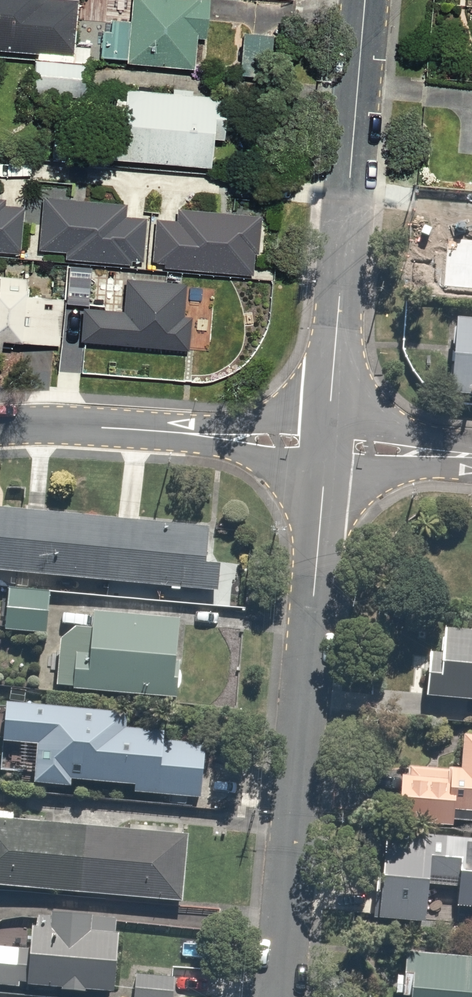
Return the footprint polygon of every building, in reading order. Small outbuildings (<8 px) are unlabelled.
[(28,50),(24,94),(80,99),(84,55),(85,43),(67,41),(71,0),(0,0),(0,47),(28,50)] [(84,55),(201,66),(207,1),(194,0),(126,0),(125,17),(88,14),(85,43),(84,55)] [(218,94),(118,83),(113,131),(79,128),(76,155),(210,169),(218,94)] [(16,257),(21,199),(0,197),(0,255),(16,257)] [(140,207),(28,197),(23,254),(61,258),(91,260),(135,264),(140,207)] [(258,214),(148,204),(142,265),(252,275),(258,214)] [(454,214),(449,290),(471,292),(471,215),(454,214)] [(91,260),(61,258),(58,294),(57,303),(78,305),(108,307),(110,287),(88,285),(91,260)] [(108,307),(78,305),(75,340),(176,349),(183,277),(111,271),(110,287),(108,307)] [(58,294),(18,291),(19,278),(0,277),(0,346),(1,338),(53,342),(57,303),(58,294)] [(449,313),(442,390),(471,393),(471,315),(449,313)] [(215,587),(218,558),(203,556),(206,526),(0,506),(0,565),(215,587)] [(49,587),(7,582),(2,629),(44,633),(49,587)] [(58,623),(52,679),(171,692),(180,614),(94,605),(91,626),(58,623)] [(437,619),(434,649),(425,648),(420,694),(471,699),(471,622),(437,619)] [(126,707),(5,694),(0,735),(32,739),(29,774),(196,791),(202,733),(124,725),(126,707)] [(461,726),(458,769),(395,765),(391,820),(471,826),(471,727),(461,726)] [(0,812),(0,882),(182,899),(189,830),(0,812)] [(441,835),(435,900),(471,903),(471,838),(441,835)] [(110,990),(117,909),(29,901),(26,941),(0,939),(0,980),(110,990)] [(402,949),(398,996),(471,996),(471,955),(402,949)] [(132,968),(129,996),(171,996),(174,972),(132,968)]
